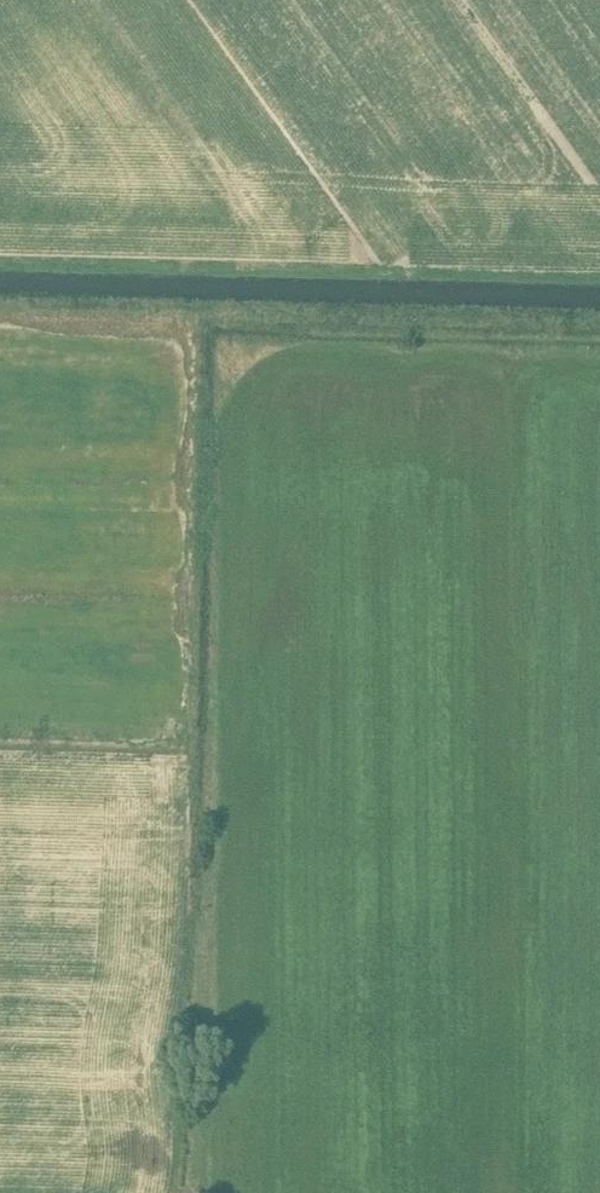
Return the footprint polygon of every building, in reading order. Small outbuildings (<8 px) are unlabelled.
[(274,890),(274,899),(291,900),(291,890),(274,890)] [(274,899),(274,909),(291,910),(291,900),(274,899)] [(274,909),(273,919),(291,919),(291,910),(274,909)] [(273,919),(273,928),(278,929),(290,929),(291,919),(273,919)]
